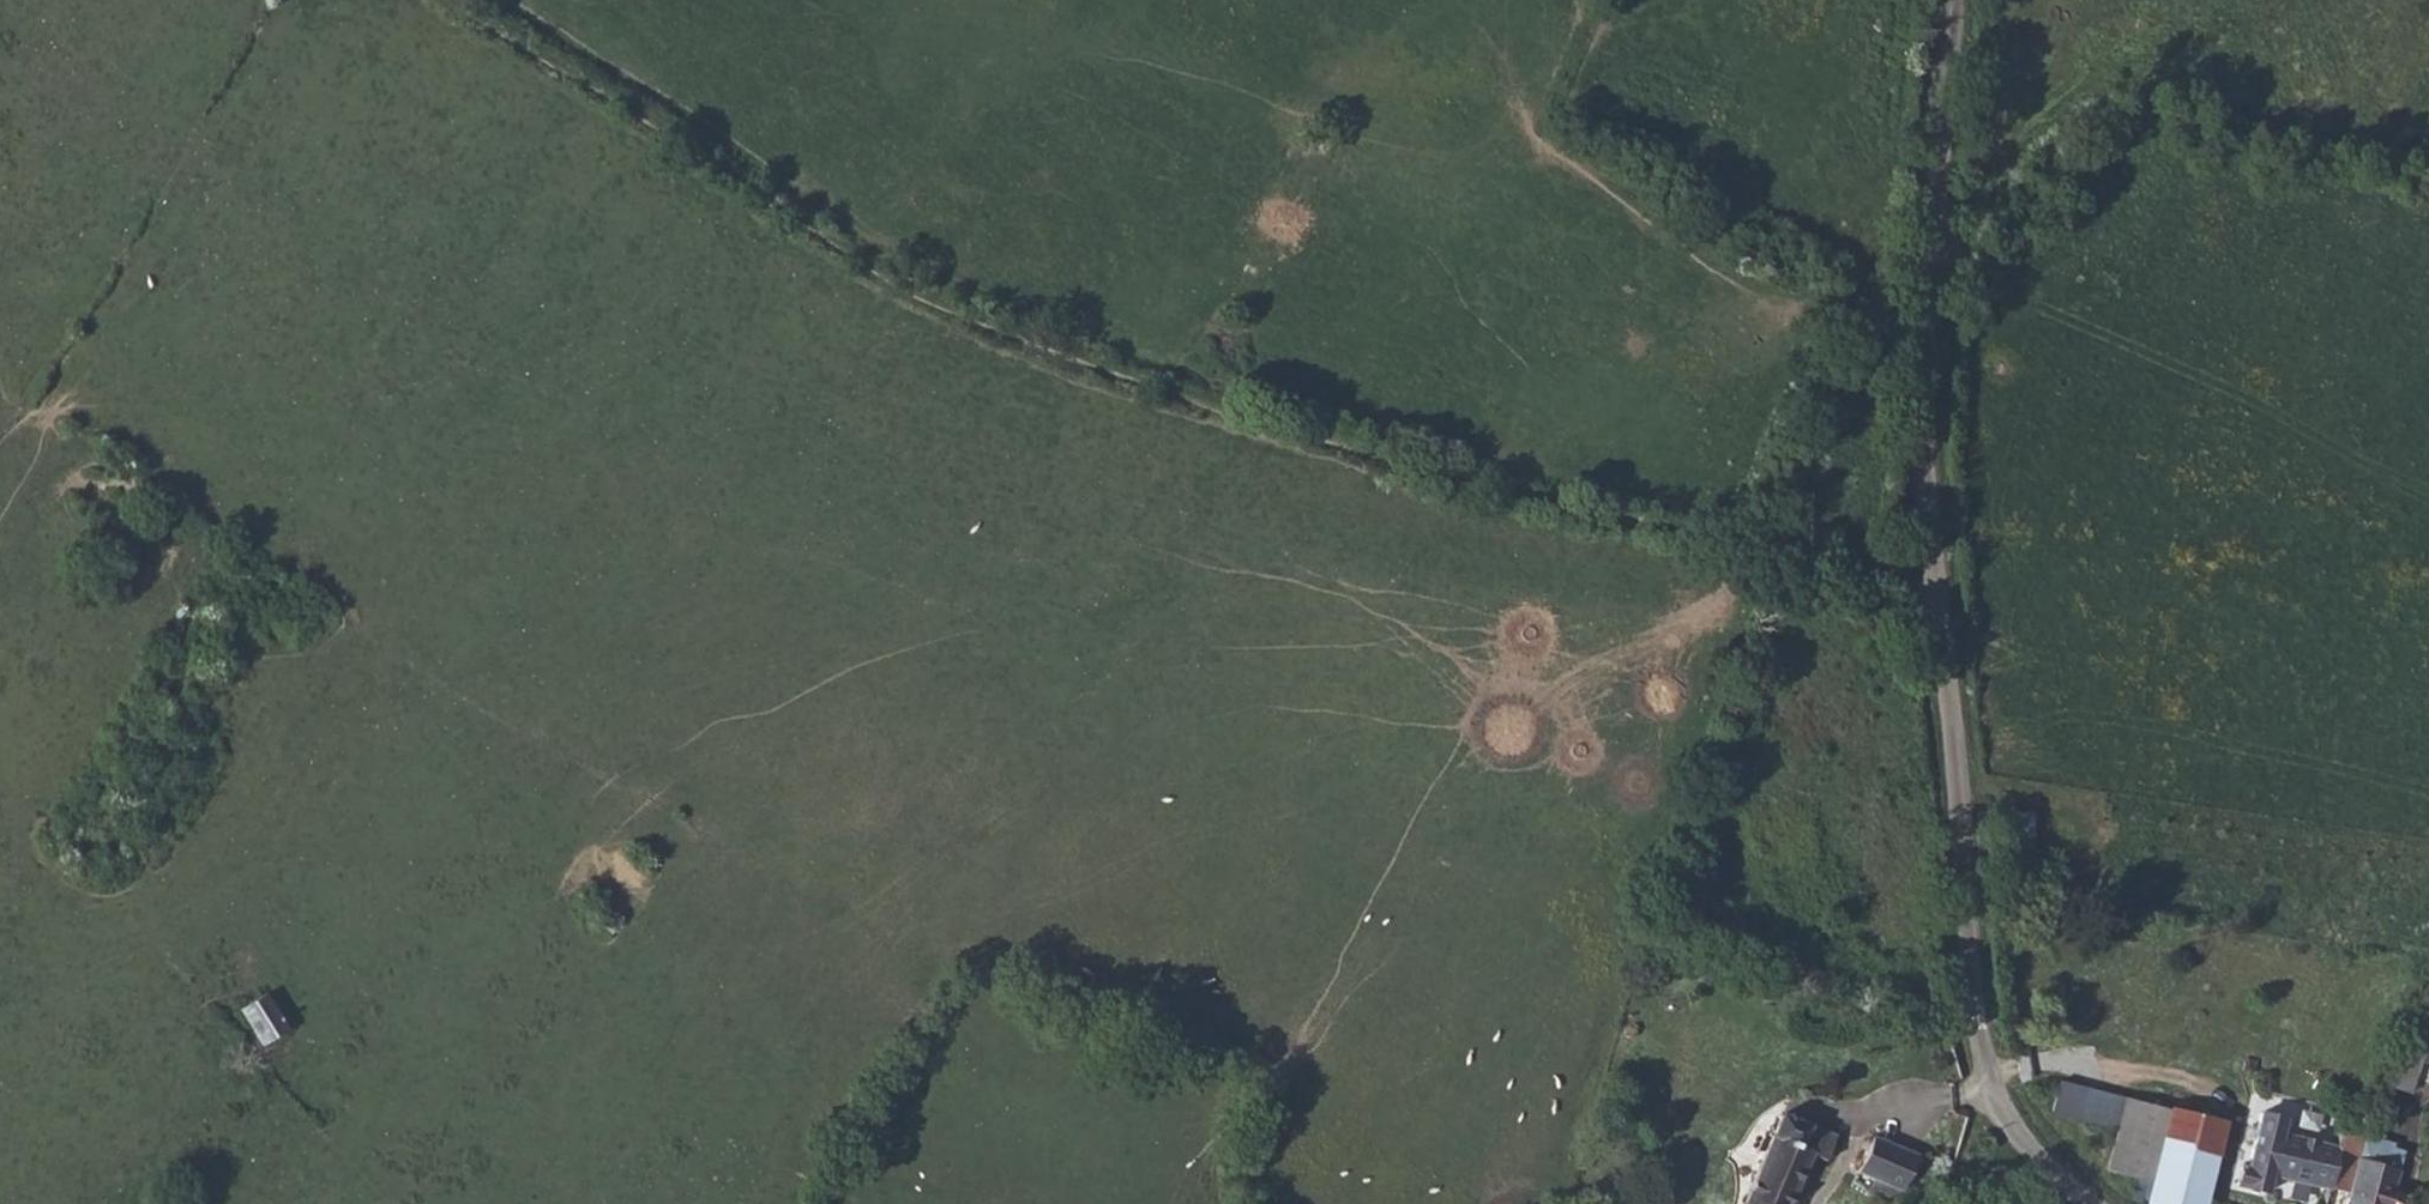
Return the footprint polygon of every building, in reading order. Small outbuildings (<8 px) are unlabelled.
[(264,990),(240,1007),(264,1040),(287,1023),(264,990)] [(2418,1076),(2428,1078),(2428,1027),(2419,1025),(2410,1061),(2421,1064),(2418,1076)] [(2146,1203),(2149,1203),(2171,1111),(2072,1086),(2062,1125),(2117,1139),(2109,1171),(2133,1177),(2128,1199),(2146,1203)] [(2149,1203),(2231,1203),(2235,1184),(2247,1130),(2171,1111),(2149,1203)] [(1749,1203),(1793,1203),(1814,1156),(1829,1162),(1839,1137),(1786,1116),(1749,1203)] [(2248,1171),(2331,1191),(2340,1148),(2282,1135),(2285,1122),(2261,1117),(2248,1171)] [(2331,1191),(2349,1195),(2347,1203),(2390,1203),(2400,1172),(2361,1158),(2365,1139),(2342,1135),(2340,1148),(2331,1191)] [(1871,1195),(1887,1202),(1905,1191),(1919,1157),(1877,1139),(1861,1172),(1877,1178),(1871,1195)] [(2272,1193),(2235,1184),(2231,1203),(2269,1203),(2272,1193)]
